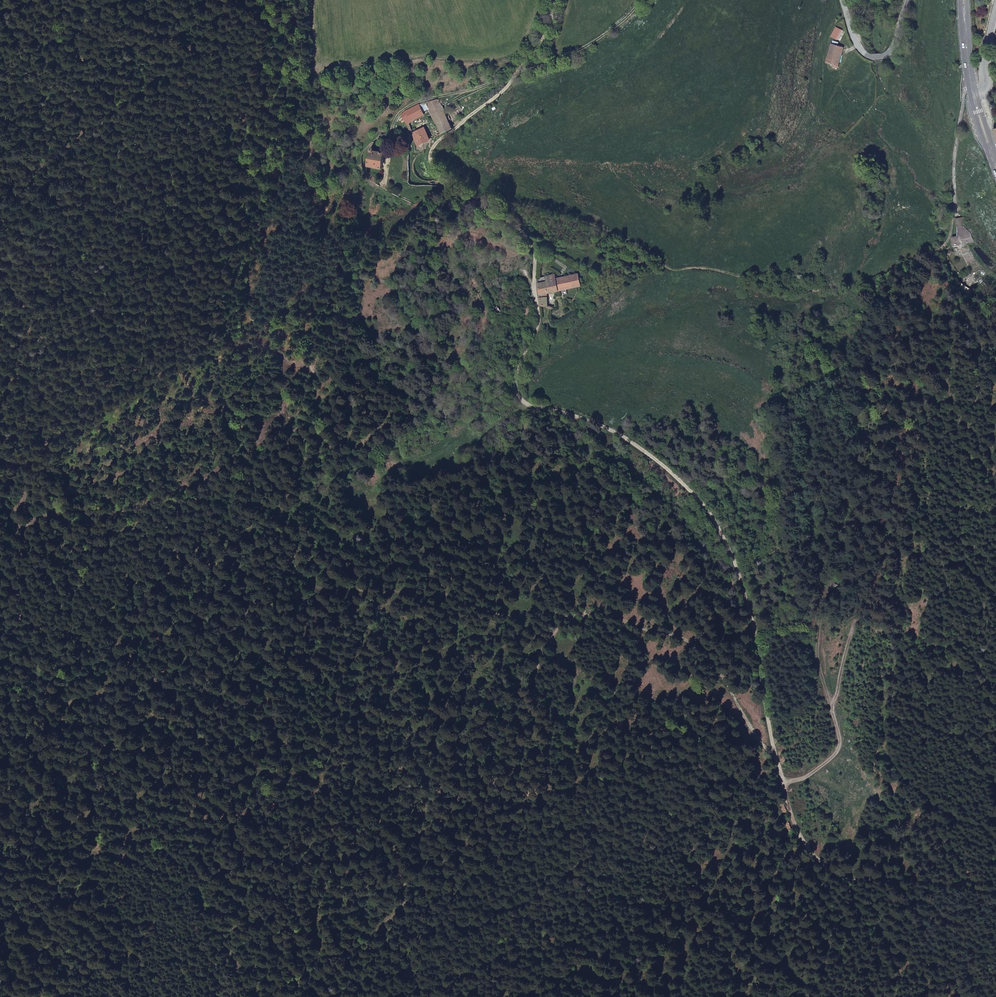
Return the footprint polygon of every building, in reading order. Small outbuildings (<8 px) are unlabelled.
[(838,39),(843,30),(837,26),(832,36),(838,39)] [(838,68),(844,48),(832,44),(826,62),(833,64),(833,66),(838,68)] [(404,112),(401,114),(408,126),(412,121),(432,111),(440,129),(436,131),(437,134),(435,135),(435,137),(453,128),(451,124),(439,100),(420,104),(404,112)] [(425,129),(413,135),(419,145),(431,140),(425,129)] [(382,167),(384,152),(374,150),(374,148),(371,147),(368,165),(382,167)] [(374,187),(376,184),(378,178),(370,175),(368,180),(370,181),(369,184),(374,187)] [(962,219),(955,219),(956,229),(957,229),(957,238),(951,240),(953,247),(974,242),(970,234),(964,228),(962,219)] [(554,275),(538,279),(540,305),(547,307),(546,292),(581,285),(579,274),(555,279),(554,275)]
